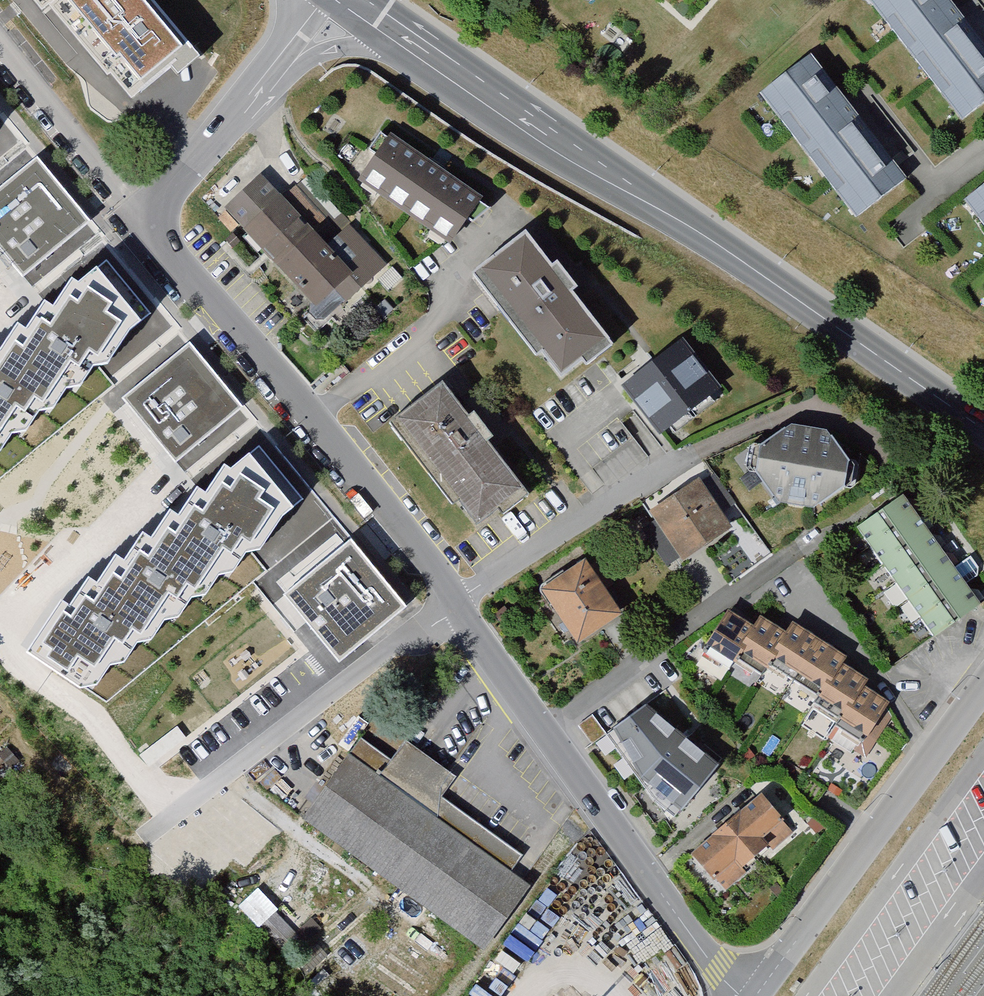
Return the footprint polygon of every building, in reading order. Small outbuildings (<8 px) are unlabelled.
[(55,5),(61,0),(39,0),(48,11),(55,5)] [(140,0),(61,0),(55,5),(136,99),(187,56),(140,0)] [(969,131),(983,119),(983,48),(946,0),(881,0),(871,8),(969,131)] [(815,67),(766,106),(867,231),(916,191),(815,67)] [(386,125),(353,175),(447,238),(480,188),(386,125)] [(37,157),(0,187),(0,248),(23,276),(90,221),(37,157)] [(252,179),(223,203),(253,238),(273,221),(299,251),(277,271),(321,321),(384,267),(336,212),(318,227),(314,223),(327,212),(296,177),(270,199),(252,179)] [(962,200),(983,228),(983,182),(962,200)] [(522,232),(477,266),(557,370),(602,336),(565,288),(571,283),(550,256),(544,261),(522,232)] [(96,265),(78,281),(72,277),(53,305),(45,300),(26,328),(17,323),(0,349),(0,451),(12,432),(26,430),(39,410),(53,407),(66,387),(80,385),(93,365),(107,362),(130,328),(141,319),(96,265)] [(678,338),(619,383),(663,439),(722,394),(678,338)] [(243,406),(190,342),(122,398),(175,462),(243,406)] [(464,413),(438,381),(389,420),(473,525),(522,486),(484,437),(488,432),(469,409),(464,413)] [(753,445),(749,470),(771,500),(810,507),(843,484),(847,459),(826,429),(786,422),(753,445)] [(294,506),(249,452),(231,468),(224,464),(206,492),(197,486),(179,515),(170,509),(152,537),(143,532),(124,559),(116,554),(98,582),(89,577),(70,604),(62,599),(27,652),(79,687),(97,684),(111,664),(124,662),(137,642),(152,639),(165,619),(178,617),(191,597),(206,594),(219,574),(233,572),(246,551),(260,549),(282,515),(294,506)] [(696,476),(647,508),(682,561),(731,528),(696,476)] [(859,528),(871,545),(918,514),(905,496),(859,528)] [(871,545),(883,563),(930,532),(918,514),(871,545)] [(883,563),(896,581),(942,549),(930,532),(883,563)] [(407,607),(352,540),(285,595),(340,661),(407,607)] [(896,581),(908,599),(955,567),(942,549),(896,581)] [(582,554),(537,585),(575,641),(621,611),(582,554)] [(908,599),(920,617),(967,585),(955,567),(908,599)] [(920,617),(933,635),(979,603),(967,585),(920,617)] [(723,609),(702,642),(730,660),(738,648),(736,646),(749,626),(723,609)] [(781,632),(755,616),(749,626),(736,646),(738,648),(763,664),(769,655),(767,653),(781,632)] [(816,638),(788,620),(781,632),(767,653),(769,655),(795,671),(816,638)] [(844,656),(816,638),(795,671),(819,687),(822,689),(839,663),(844,656)] [(860,686),(865,679),(839,663),(822,689),(819,687),(814,693),(840,710),(843,712),(860,686)] [(865,735),(886,703),(860,686),(843,712),(840,710),(836,716),(865,735)] [(719,764),(681,731),(647,703),(607,734),(642,776),(681,809),(719,764)] [(358,735),(299,820),(482,947),(525,885),(506,872),(521,851),(440,796),(454,776),(402,740),(391,757),(358,735)] [(762,795),(728,823),(756,857),(790,830),(762,795)] [(728,823),(694,851),(722,885),(756,857),(728,823)] [(259,925),(279,907),(258,885),(239,903),(259,925)]
